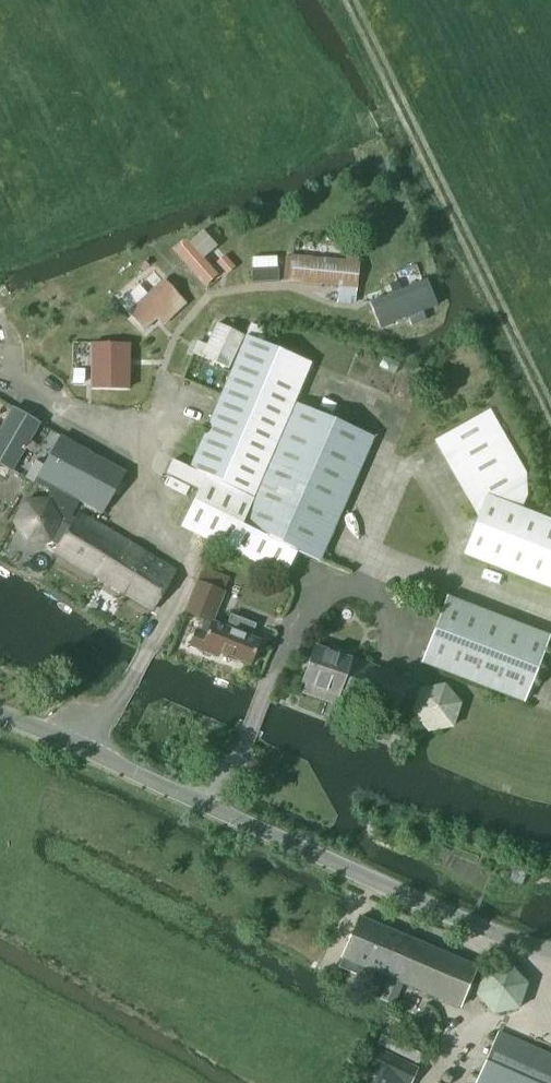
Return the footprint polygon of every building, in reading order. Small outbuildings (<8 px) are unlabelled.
[(187,241),(176,251),(206,284),(217,275),(187,241)] [(355,305),(359,262),(291,256),(289,282),(338,287),(336,304),(355,305)] [(228,274),(235,268),(224,257),(218,263),(228,274)] [(380,283),(364,290),(380,328),(384,329),(397,324),(397,325),(431,311),(413,269),(380,283)] [(151,289),(127,311),(144,330),(155,320),(161,326),(185,305),(153,270),(143,279),(151,289)] [(448,307),(446,307),(435,302),(430,314),(443,319),(447,309),(448,307)] [(227,369),(243,336),(217,323),(206,345),(197,341),(192,352),(227,369)] [(189,468),(205,475),(181,527),(283,578),(295,552),(318,563),(374,438),(294,403),(310,364),(245,337),(216,402),(207,427),(189,468)] [(128,344),(90,345),(90,361),(119,360),(120,388),(129,388),(128,344)] [(0,428),(0,466),(12,474),(41,424),(12,407),(0,428)] [(486,415),(435,441),(478,516),(463,553),(550,588),(550,520),(522,509),(527,494),(526,475),(494,415),(488,419),(486,415)] [(26,500),(15,521),(26,543),(50,542),(56,546),(79,502),(101,515),(125,473),(61,436),(37,478),(53,487),(46,500),(26,500)] [(151,610),(173,571),(78,513),(54,551),(151,610)] [(216,657),(218,652),(249,664),(258,640),(251,636),(255,625),(230,615),(226,627),(213,622),(225,593),(198,583),(187,613),(203,618),(198,630),(196,630),(189,646),(216,657)] [(550,636),(446,596),(420,663),(524,703),(550,636)] [(301,685),(395,716),(408,678),(314,646),(301,685)] [(419,689),(410,713),(428,733),(453,729),(462,704),(445,684),(419,689)] [(359,916),(338,967),(362,977),(366,968),(388,978),(379,1000),(392,1006),(402,983),(459,1007),(476,965),(359,916)] [(494,1013),(518,1009),(525,985),(508,967),(485,971),(475,993),(494,1013)] [(498,1032),(476,1082),(550,1082),(550,1055),(498,1032)] [(381,1035),(376,1045),(378,1046),(418,1064),(423,1054),(381,1035)] [(418,1069),(375,1048),(359,1081),(358,1082),(411,1082),(418,1069)]
